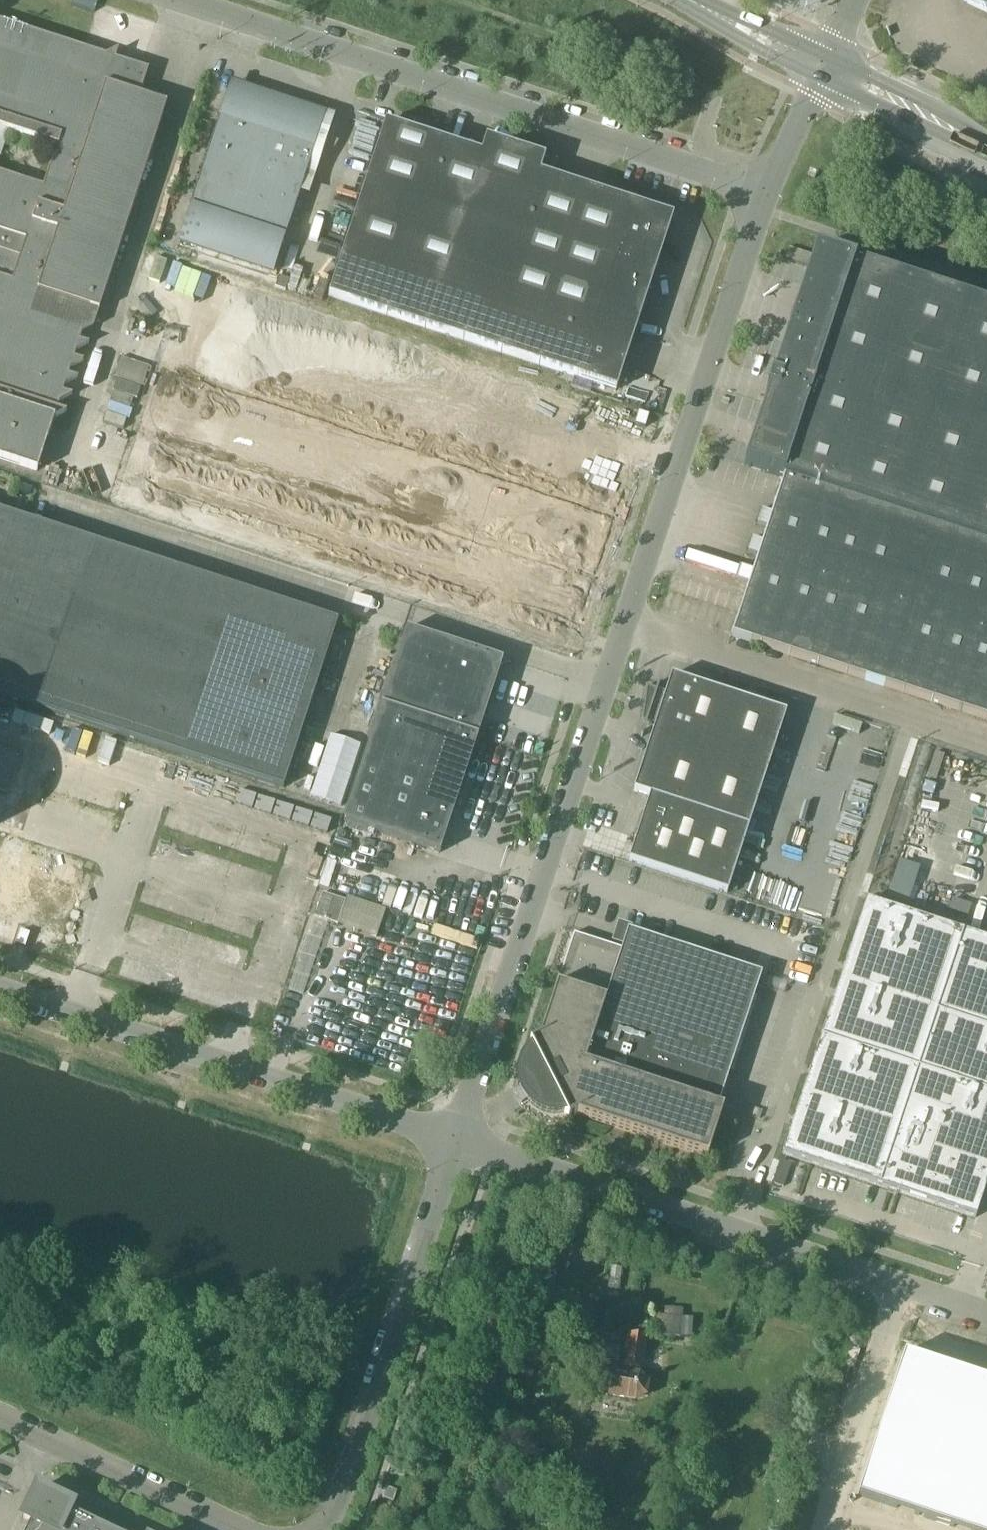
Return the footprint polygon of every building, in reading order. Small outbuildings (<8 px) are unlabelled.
[(963,1),(986,12),(986,0),(964,0),(963,1)] [(38,470),(41,460),(51,429),(54,419),(68,412),(58,408),(60,401),(73,395),(63,391),(66,384),(78,377),(69,374),(71,367),(84,360),(74,357),(77,350),(89,343),(80,340),(83,332),(95,326),(103,301),(108,285),(164,113),(164,112),(167,103),(140,94),(149,69),(141,66),(116,58),(119,49),(106,55),(0,20),(0,458),(38,470)] [(273,272),(283,241),(285,242),(316,146),(315,146),(323,121),(297,113),(297,111),(231,89),(222,115),(220,115),(189,210),(190,210),(180,241),(273,272)] [(545,159),(486,140),(481,155),(386,124),(329,297),(616,391),(673,218),(653,212),(655,208),(636,202),(635,206),(540,175),(545,159)] [(324,149),(323,151),(320,159),(330,163),(334,152),(324,149)] [(811,254),(789,247),(785,259),(807,266),(811,254)] [(744,465),(784,478),(986,544),(986,305),(815,249),(813,254),(809,267),(744,465)] [(155,252),(147,275),(193,290),(201,267),(155,252)] [(257,285),(212,270),(208,282),(253,297),(257,285)] [(113,391),(137,399),(141,387),(117,379),(113,391)] [(639,412),(635,424),(645,428),(649,415),(639,412)] [(733,637),(941,705),(986,720),(986,544),(784,478),(740,613),(733,637)] [(389,480),(386,489),(397,493),(400,484),(389,480)] [(441,497),(438,507),(449,510),(452,501),(441,497)] [(320,676),(338,621),(0,511),(0,725),(23,733),(32,706),(283,788),(319,678),(320,676)] [(406,628),(381,706),(478,737),(503,660),(406,628)] [(672,676),(666,692),(648,686),(643,721),(655,725),(634,790),(650,796),(628,860),(727,893),(787,714),(672,676)] [(344,821),(440,853),(478,737),(381,706),(344,821)] [(0,746),(0,791),(8,793),(21,753),(0,746)] [(323,893),(315,917),(338,924),(346,901),(323,893)] [(866,900),(783,1154),(976,1218),(986,1183),(986,940),(866,900)] [(707,1157),(723,1108),(718,1107),(762,974),(627,930),(621,949),(573,933),(538,1039),(529,1044),(533,1050),(528,1055),(524,1060),(522,1065),(520,1071),(519,1077),(520,1083),(521,1089),(515,1091),(517,1097),(521,1103),(526,1099),(530,1104),(535,1108),(540,1111),(546,1113),(552,1114),(558,1114),(564,1113),(568,1119),(576,1115),(707,1157)] [(21,931),(16,945),(25,948),(30,933),(21,931)] [(429,1055),(416,1051),(412,1062),(426,1066),(429,1055)] [(568,1214),(566,1221),(573,1223),(575,1216),(568,1214)] [(656,1316),(654,1335),(680,1338),(680,1337),(691,1338),(693,1319),(656,1316)] [(865,1332),(861,1345),(868,1348),(872,1334),(865,1332)] [(599,1344),(592,1393),(633,1399),(635,1399),(646,1395),(648,1382),(639,1374),(636,1374),(637,1368),(641,1369),(646,1336),(629,1334),(627,1350),(621,1349),(621,1347),(599,1344)] [(858,1496),(962,1529),(986,1529),(986,1380),(904,1353),(858,1496)] [(404,1478),(407,1468),(393,1464),(390,1474),(404,1478)] [(382,1498),(393,1502),(397,1490),(386,1487),(382,1498)] [(70,1511),(72,1505),(37,1489),(23,1518),(31,1521),(27,1529),(111,1529),(70,1511)]
